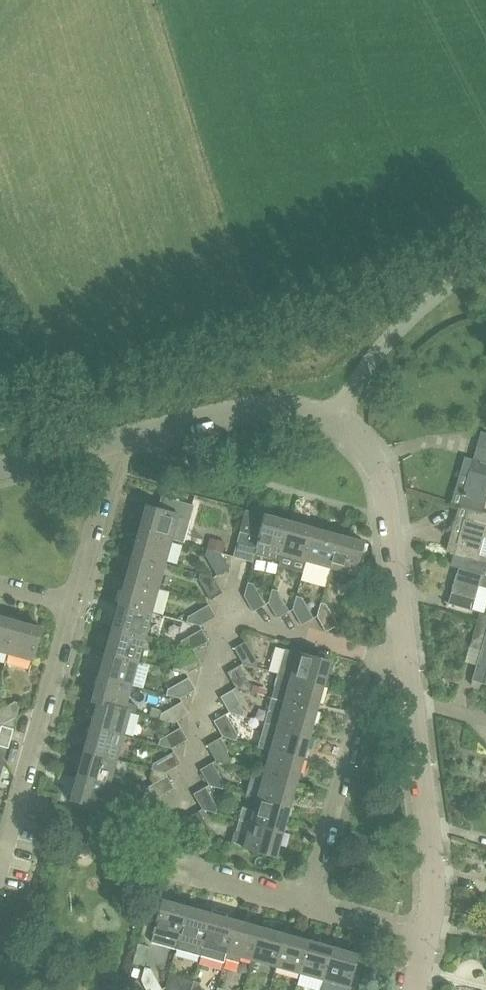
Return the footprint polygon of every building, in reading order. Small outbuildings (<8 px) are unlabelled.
[(452,501),(483,510),(485,501),(485,431),(481,430),(473,458),(465,455),(452,501)] [(452,501),(451,503),(458,505),(445,551),(460,555),(460,554),(476,559),(476,558),(483,536),(485,537),(485,513),(483,512),(483,510),(452,501)] [(145,505),(138,531),(171,540),(171,539),(183,542),(189,517),(157,508),(145,505)] [(289,520),(265,513),(245,508),(233,555),(252,560),(255,552),(280,559),(281,553),(280,553),(289,520)] [(280,553),(281,553),(305,560),(314,527),(289,520),(280,553)] [(314,527),(305,560),(302,571),(326,578),(338,534),(314,527)] [(138,531),(131,555),(164,564),(171,540),(138,531)] [(338,534),(326,578),(351,585),(363,541),(338,534)] [(221,552),(222,553),(225,543),(209,539),(207,548),(221,552)] [(221,552),(207,548),(205,555),(206,555),(217,575),(229,568),(221,552)] [(460,555),(446,602),(472,610),(479,586),(485,588),(485,561),(476,558),(476,559),(460,554),(460,555)] [(131,555),(125,578),(157,587),(164,564),(131,555)] [(210,600),(223,592),(214,577),(200,573),(198,580),(199,580),(210,600)] [(125,578),(118,603),(151,612),(157,587),(125,578)] [(253,611),(265,604),(254,584),(254,583),(248,582),(244,595),(253,611)] [(277,618),(289,611),(278,591),(279,590),(272,588),(268,602),(277,618)] [(301,624),(314,618),(302,597),(303,596),(296,595),(292,609),(301,624)] [(321,602),(317,616),(326,631),(338,624),(327,604),(327,603),(321,602)] [(118,603),(111,627),(144,636),(151,612),(118,603)] [(200,625),(216,616),(209,603),(189,615),(188,615),(186,621),(200,625)] [(476,661),(471,679),(485,683),(485,613),(479,611),(465,658),(476,661)] [(7,654),(16,621),(0,617),(0,652),(7,654)] [(16,621),(7,654),(32,661),(41,628),(16,621)] [(111,627),(104,651),(137,660),(144,636),(111,627)] [(193,649),(209,640),(202,628),(182,639),(180,646),(193,649)] [(257,661),(246,640),(234,647),(243,663),(256,667),(258,661),(257,661)] [(285,649),(278,674),(322,686),(329,661),(297,652),(285,649)] [(104,651),(98,675),(130,685),(137,660),(104,651)] [(187,674),(202,665),(195,652),(176,664),(175,663),(173,670),(187,674)] [(239,665),(227,672),(236,687),(250,691),(251,685),(239,665)] [(278,674),(271,698),(315,710),(322,686),(278,674)] [(98,675),(91,700),(130,711),(130,710),(136,712),(138,704),(126,701),(130,685),(98,675)] [(180,698),(196,689),(189,676),(169,688),(168,688),(166,694),(180,698)] [(268,689),(253,685),(251,692),(266,696),(268,689)] [(233,689),(220,696),(229,712),(243,715),(244,710),(244,709),(233,689)] [(315,710),(271,698),(265,721),(277,725),(277,726),(309,734),(315,710)] [(20,702),(14,700),(14,701),(0,709),(0,723),(1,725),(17,716),(20,702)] [(97,702),(90,727),(123,736),(130,711),(91,700),(97,702)] [(173,722),(189,713),(182,701),(162,712),(161,712),(160,719),(173,722)] [(226,713),(213,720),(223,736),(237,740),(238,733),(237,733),(226,713)] [(172,748),(188,739),(181,726),(161,738),(160,738),(158,744),(172,748)] [(258,747),(270,750),(302,759),(309,734),(277,726),(274,736),(262,733),(258,747)] [(0,730),(0,747),(6,749),(8,750),(14,730),(12,730),(1,727),(0,730)] [(90,727),(83,751),(116,760),(123,736),(90,727)] [(219,737),(207,745),(216,760),(230,764),(231,757),(230,757),(219,737)] [(270,750),(264,773),(263,774),(295,783),(302,759),(270,750)] [(83,751),(77,775),(109,784),(109,783),(116,760),(83,751)] [(181,763),(174,751),(154,762),(153,762),(151,769),(152,769),(166,772),(181,763)] [(212,762),(200,769),(209,784),(223,788),(225,782),(224,782),(212,762)] [(166,772),(152,769),(151,777),(153,783),(147,787),(146,786),(145,793),(158,797),(174,787),(167,775),(166,772)] [(257,798),(257,799),(289,807),(295,783),(263,774),(264,773),(252,770),(246,795),(257,798)] [(109,784),(77,775),(70,799),(102,808),(106,795),(118,798),(121,786),(109,783),(109,784)] [(216,813),(218,806),(217,806),(206,786),(193,793),(202,809),(216,813)] [(242,806),(238,820),(282,832),(289,807),(257,799),(254,809),(242,806)] [(151,821),(167,812),(161,800),(141,811),(140,810),(138,817),(151,821)] [(209,837),(211,830),(210,830),(199,810),(187,817),(196,833),(209,837)] [(282,832),(238,820),(231,842),(244,845),(243,848),(275,857),(282,832)] [(187,906),(163,899),(153,933),(178,940),(187,906)] [(187,906),(178,940),(202,946),(212,910),(211,913),(187,906)] [(212,910),(202,946),(203,947),(201,955),(224,961),(224,958),(225,958),(235,920),(224,917),(225,913),(212,910)] [(235,920),(225,958),(239,961),(240,957),(251,960),(260,927),(235,920)] [(260,927),(251,960),(275,967),(284,934),(260,927)] [(284,934),(275,967),(299,974),(308,941),(284,934)] [(308,941),(299,974),(323,981),(333,947),(308,941)] [(333,947),(323,981),(348,988),(358,954),(333,947)] [(152,968),(145,967),(141,980),(147,989),(160,989),(162,989),(151,969),(152,968)] [(169,973),(165,987),(167,989),(183,989),(175,976),(176,975),(169,973)] [(200,983),(200,982),(193,980),(191,989),(204,989),(200,983)]
